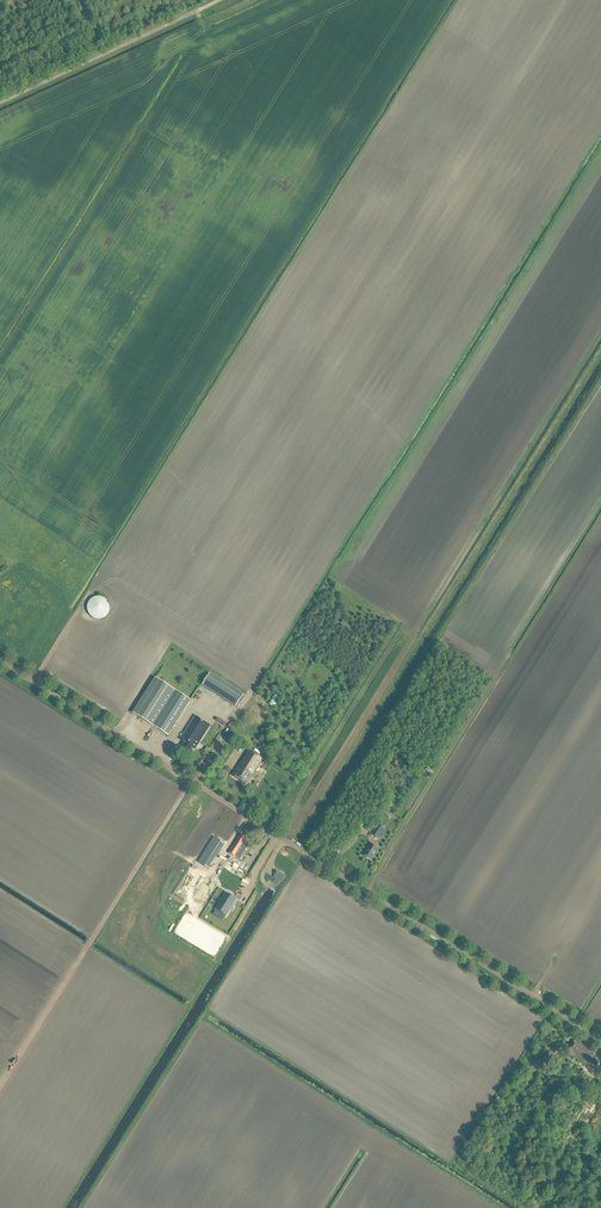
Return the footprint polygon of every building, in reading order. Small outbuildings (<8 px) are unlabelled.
[(109,604),(106,599),(100,597),(95,598),(90,601),(88,606),(88,612),(92,617),(97,619),(103,618),(107,615),(110,610),(109,604)] [(242,698),(208,676),(201,688),(234,710),(242,698)] [(191,701),(159,681),(155,678),(133,714),(168,736),(191,701)] [(268,704),(275,709),(283,696),(276,691),(268,704)] [(197,718),(196,718),(195,717),(180,741),(185,744),(181,750),(190,756),(194,750),(196,751),(210,727),(197,718)] [(263,761),(251,753),(248,751),(237,769),(238,769),(236,772),(235,772),(233,776),(234,776),(234,775),(237,777),(237,778),(247,784),(248,782),(249,783),(252,778),(255,773),(263,761)] [(383,839),(385,838),(386,836),(386,834),(386,832),(385,831),(383,830),(384,829),(378,825),(372,835),(377,839),(378,838),(380,839),(382,839),(383,839)] [(228,853),(236,857),(239,851),(243,846),(244,846),(245,844),(244,843),(246,839),(241,835),(238,839),(237,839),(228,853)] [(211,843),(198,864),(209,870),(221,850),(211,843)] [(375,857),(379,850),(371,845),(364,856),(366,857),(367,858),(368,860),(369,859),(372,861),(374,857),(375,857)] [(281,884),(286,877),(277,872),(273,879),(275,880),(272,884),(277,887),(280,883),(281,884)] [(224,900),(221,906),(220,905),(217,910),(227,916),(230,911),(228,910),(232,905),(233,906),(236,900),(226,894),(223,900),(224,900)] [(548,1063),(558,1047),(552,1043),(542,1059),(548,1063)]
